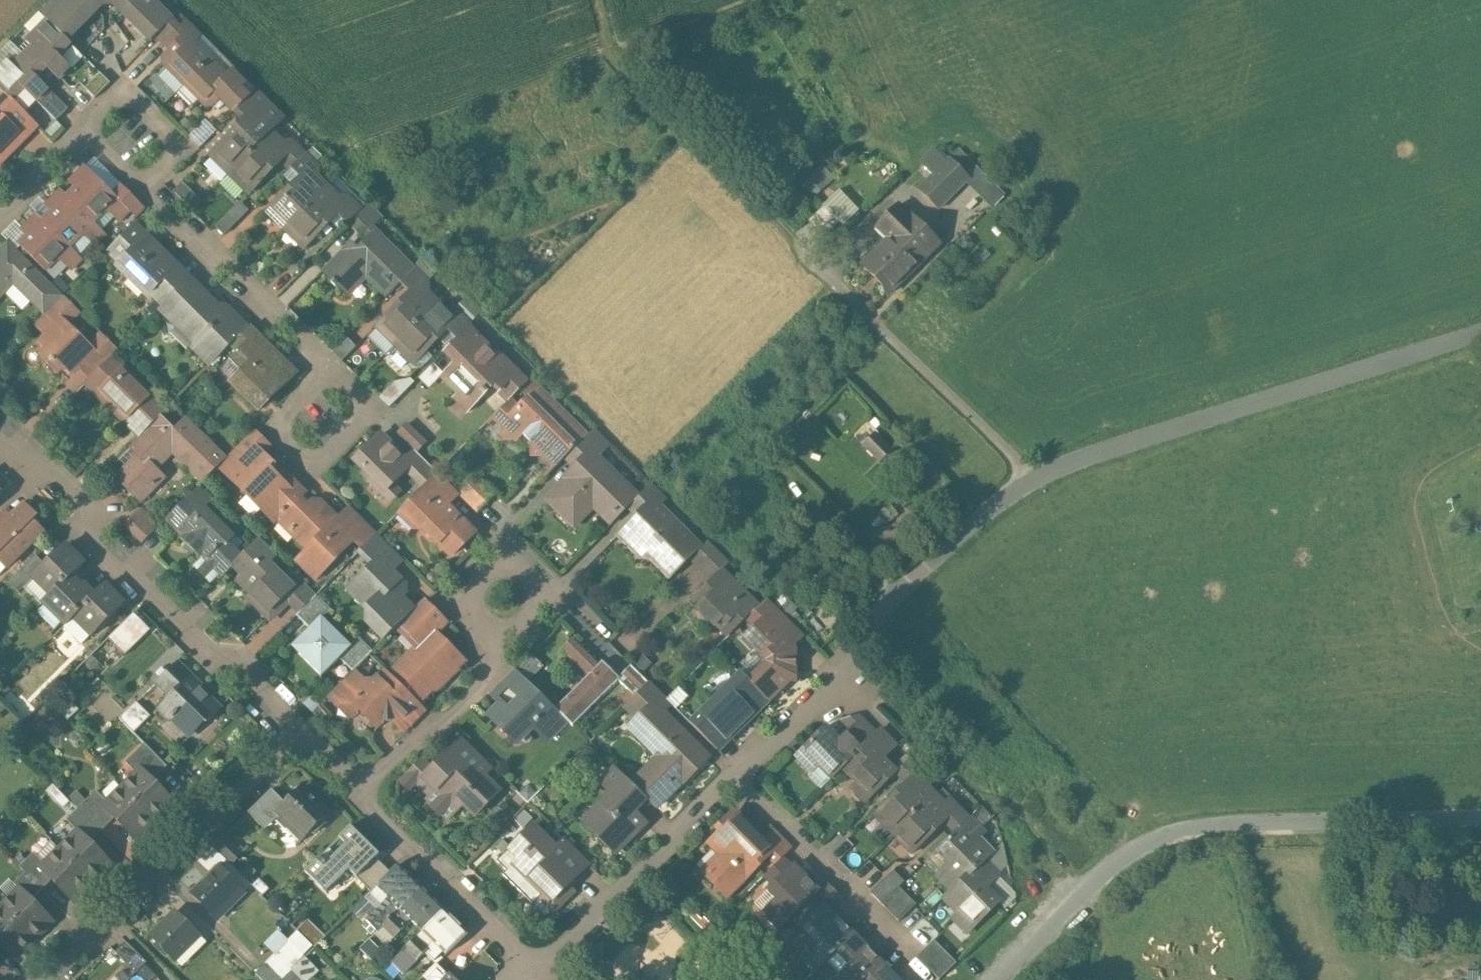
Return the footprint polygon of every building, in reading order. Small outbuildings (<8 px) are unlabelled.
[(60,8),(53,1),(41,14),(48,21),(67,40),(103,4),(114,3),(151,41),(157,35),(171,22),(160,10),(149,0),(68,0),(60,8)] [(178,14),(167,3),(160,10),(171,22),(178,14)] [(48,21),(27,42),(33,48),(25,56),(45,77),(50,71),(59,81),(71,69),(62,59),(74,47),(67,40),(48,21)] [(185,26),(180,31),(171,22),(157,35),(172,50),(164,58),(164,64),(185,85),(210,60),(192,43),(197,38),(185,26)] [(83,56),(74,47),(62,59),(71,69),(83,56)] [(17,64),(10,58),(0,69),(0,90),(2,92),(16,106),(28,93),(36,102),(38,103),(49,91),(40,82),(45,77),(25,56),(17,64)] [(227,78),(210,60),(185,85),(201,101),(206,105),(212,105),(219,98),(234,113),(248,99),(239,90),(244,85),(232,73),(227,78)] [(100,73),(85,89),(95,98),(110,83),(100,73)] [(201,101),(185,85),(177,93),(180,97),(181,97),(193,109),(201,101)] [(246,125),(241,129),(236,129),(211,155),(230,174),(271,133),(285,119),(257,90),(248,99),(234,113),(246,125)] [(68,109),(49,91),(38,103),(56,121),(68,109)] [(2,92),(0,94),(0,115),(23,138),(35,126),(25,115),(16,106),(2,92)] [(36,102),(28,93),(16,106),(25,115),(25,114),(25,113),(36,102)] [(23,138),(0,115),(0,161),(23,138)] [(291,142),(286,147),(271,133),(230,174),(249,193),(275,167),(275,162),(279,158),(291,169),(304,155),(291,142)] [(920,163),(933,176),(947,161),(934,149),(920,163)] [(1005,196),(958,150),(949,159),(970,178),(967,181),(993,208),(1005,196)] [(293,185),(267,211),(286,230),(327,188),(313,173),(318,168),(304,155),(291,169),(302,181),(298,185),(293,185)] [(933,176),(918,190),(938,210),(967,181),(970,178),(949,159),(947,161),(933,176)] [(803,185),(815,197),(835,178),(822,165),(803,185)] [(114,194),(86,167),(75,177),(81,183),(68,197),(93,222),(106,210),(107,211),(108,210),(119,221),(129,211),(129,210),(114,194)] [(202,202),(183,182),(174,192),(193,211),(202,202)] [(145,208),(122,185),(114,194),(129,210),(129,211),(135,217),(145,208)] [(327,188),(286,230),(305,249),(331,223),(331,218),(335,213),(347,225),(349,223),(361,211),(347,198),(343,203),(327,188)] [(68,197),(62,191),(51,202),(57,207),(44,221),(69,246),(83,233),(95,245),(106,234),(93,222),(68,197)] [(842,226),(858,211),(839,191),(823,207),(838,222),(842,226)] [(245,199),(218,227),(228,236),(255,208),(245,199)] [(383,217),(369,203),(361,211),(349,223),(363,237),(383,217)] [(824,235),(838,222),(823,207),(809,220),(824,235)] [(901,207),(880,229),(889,238),(911,216),(901,207)] [(44,221),(38,215),(27,226),(33,232),(19,245),(45,271),(59,257),(71,269),(82,258),(69,246),(44,221)] [(889,238),(862,265),(891,294),(939,245),(911,216),(889,238)] [(135,224),(109,250),(121,261),(117,266),(132,280),(134,278),(148,291),(171,268),(174,265),(156,248),(153,251),(144,241),(148,237),(135,224)] [(414,270),(376,232),(358,250),(353,246),(347,252),(345,250),(324,272),(343,291),(354,279),(361,279),(366,274),(388,296),(400,284),(414,270)] [(10,244),(0,254),(0,296),(14,282),(19,282),(49,311),(63,296),(10,244)] [(171,268),(148,291),(163,306),(186,283),(171,268)] [(402,300),(377,326),(396,345),(437,303),(422,288),(427,283),(414,270),(400,284),(412,295),(407,300),(402,300)] [(163,306),(160,309),(170,319),(196,293),(186,283),(163,306)] [(232,321),(200,289),(196,293),(170,319),(171,320),(176,316),(201,341),(193,348),(211,366),(232,344),(247,329),(239,321),(232,321)] [(81,314),(63,296),(49,311),(34,326),(47,339),(40,346),(52,357),(51,363),(58,363),(69,374),(76,368),(89,380),(110,359),(118,351),(100,332),(88,344),(83,338),(83,332),(76,332),(70,326),(81,314)] [(437,303),(396,345),(414,364),(440,338),(440,333),(445,329),(456,340),(468,328),(470,326),(457,313),(452,318),(437,303)] [(247,329),(232,344),(241,353),(257,337),(248,328),(247,329)] [(456,340),(445,352),(456,362),(479,339),(468,328),(456,340)] [(241,353),(235,360),(257,381),(244,394),(259,409),(294,373),(257,337),(241,353)] [(496,356),(479,339),(456,362),(442,376),(458,393),(454,397),(469,412),(488,393),(482,387),(485,385),(492,385),(509,401),(527,383),(498,354),(496,356)] [(89,380),(85,384),(108,407),(112,402),(129,419),(150,399),(110,359),(89,380)] [(586,436),(534,385),(526,393),(530,397),(518,409),(509,401),(496,414),(507,424),(503,428),(503,438),(514,438),(517,434),(520,436),(523,433),(542,451),(540,453),(555,468),(563,460),(586,436)] [(161,416),(130,447),(139,456),(117,478),(140,502),(164,478),(155,469),(178,446),(196,464),(191,469),(203,482),(219,466),(227,459),(187,419),(175,430),(162,418),(163,417),(161,416)] [(427,442),(408,424),(398,434),(415,451),(416,453),(427,442)] [(586,436),(563,460),(573,470),(590,452),(595,457),(609,443),(595,428),(586,436)] [(891,451),(874,433),(863,445),(880,462),(891,451)] [(406,460),(380,435),(354,461),(386,492),(407,470),(412,466),(406,460)] [(254,462),(238,447),(227,459),(219,466),(276,523),(299,499),(303,495),(262,454),(254,462)] [(416,453),(415,451),(406,460),(412,466),(407,470),(424,487),(437,473),(416,453)] [(595,457),(590,452),(573,470),(565,477),(568,480),(548,500),(573,525),(593,505),(612,524),(634,502),(637,499),(595,457)] [(424,487),(398,512),(414,528),(422,528),(451,556),(474,533),(446,505),(457,494),(437,473),(424,487)] [(495,494),(477,476),(459,495),(477,513),(495,494)] [(637,499),(634,502),(643,511),(645,514),(655,505),(656,506),(664,497),(651,485),(637,499)] [(198,487),(166,520),(179,532),(203,508),(204,509),(213,501),(198,487)] [(308,507),(299,499),(279,519),(309,550),(298,561),(316,578),(349,546),(345,541),(350,536),(352,535),(339,522),(319,502),(313,502),(308,507)] [(656,506),(655,505),(645,514),(643,511),(623,530),(671,578),(690,559),(699,550),(656,506)] [(6,568),(43,532),(32,522),(36,518),(24,506),(0,529),(0,562),(6,568)] [(204,509),(203,508),(179,532),(183,536),(181,538),(201,558),(203,556),(223,576),(239,561),(238,560),(243,556),(242,555),(230,543),(234,539),(204,509)] [(377,534),(351,509),(339,522),(352,535),(350,536),(362,549),(377,534)] [(153,533),(135,514),(124,525),(142,544),(153,533)] [(402,560),(377,534),(362,549),(360,551),(374,565),(379,559),(391,571),(402,560)] [(259,538),(242,555),(243,556),(238,560),(239,561),(248,570),(238,580),(254,595),(256,593),(264,602),(258,608),(270,620),(283,608),(279,603),(284,598),(283,596),(300,579),(291,570),(283,579),(268,564),(276,556),(259,538)] [(699,550),(690,559),(711,580),(720,571),(721,571),(730,563),(708,541),(699,550)] [(45,565),(33,577),(33,578),(51,595),(51,596),(70,577),(71,578),(77,572),(81,568),(72,559),(75,556),(65,546),(45,565)] [(36,556),(8,583),(18,593),(33,578),(33,577),(45,565),(36,556)] [(391,571),(379,559),(374,565),(358,580),(377,599),(368,608),(368,622),(385,639),(395,630),(414,610),(401,598),(405,593),(405,585),(391,571)] [(721,571),(720,571),(711,580),(691,600),(699,606),(696,609),(715,627),(717,625),(729,636),(753,612),(757,608),(721,571)] [(77,572),(71,578),(70,577),(51,596),(51,595),(43,602),(66,625),(74,618),(73,617),(92,599),(91,599),(97,593),(77,572)] [(300,579),(283,596),(284,598),(299,612),(316,595),(300,579)] [(110,597),(102,588),(97,593),(91,599),(92,599),(73,617),(74,618),(92,636),(123,604),(113,594),(110,597)] [(299,612),(296,616),(310,629),(321,618),(322,619),(331,610),(316,595),(299,612)] [(448,622),(425,599),(414,610),(437,632),(448,622)] [(791,624),(766,599),(757,608),(753,612),(763,621),(779,637),(779,636),(791,624)] [(437,632),(414,610),(395,630),(415,649),(390,675),(418,703),(430,691),(437,691),(437,683),(448,672),(455,672),(466,661),(437,632)] [(321,618),(310,629),(313,633),(307,639),(304,635),(292,647),(322,676),(339,658),(351,647),(350,645),(322,619),(321,618)] [(779,637),(763,621),(745,638),(767,660),(767,665),(750,682),(749,682),(767,700),(787,681),(792,681),(793,650),(779,636),(779,637)] [(358,637),(350,645),(351,647),(339,658),(353,672),(354,671),(373,651),(358,637)] [(193,675),(178,661),(154,684),(168,698),(155,710),(168,723),(172,719),(173,720),(176,717),(189,730),(201,718),(205,722),(221,707),(201,687),(199,688),(190,679),(193,675)] [(601,662),(556,708),(555,709),(566,720),(572,726),(573,726),(573,725),(618,680),(618,679),(619,680),(619,679),(618,678),(602,661),(601,662)] [(647,682),(630,665),(618,678),(619,679),(619,680),(618,679),(618,680),(634,696),(647,682)] [(385,670),(373,681),(365,681),(354,671),(353,672),(327,698),(328,700),(333,695),(343,705),(353,704),(377,729),(384,722),(392,722),(398,728),(421,705),(418,703),(390,675),(385,670)] [(726,684),(722,686),(719,688),(716,692),(714,696),(713,700),(712,704),(691,725),(716,750),(767,700),(749,682),(750,682),(742,674),(734,682),(735,682),(730,682),(726,684)] [(515,696),(502,709),(500,707),(490,717),(507,734),(515,726),(520,730),(530,730),(535,724),(549,738),(566,720),(555,709),(521,675),(508,689),(515,696)] [(634,696),(624,706),(637,719),(653,704),(661,712),(669,704),(648,683),(634,696)] [(121,717),(135,732),(153,715),(140,700),(121,717)] [(661,712),(653,704),(637,719),(629,727),(659,757),(632,785),(650,804),(655,808),(683,781),(684,782),(707,758),(661,712)] [(876,732),(859,714),(839,720),(849,730),(852,728),(866,743),(876,732)] [(825,728),(796,756),(812,772),(819,765),(832,778),(842,768),(842,767),(866,743),(852,728),(849,730),(838,741),(825,728)] [(876,732),(866,743),(842,767),(842,768),(856,782),(851,787),(866,802),(896,773),(883,759),(896,747),(879,730),(876,732)] [(491,768),(465,743),(452,756),(478,782),(483,777),(491,768)] [(167,767),(144,744),(125,762),(136,774),(141,769),(153,781),(167,767)] [(452,756),(448,753),(430,770),(418,783),(431,796),(431,795),(436,790),(457,810),(463,804),(475,816),(498,792),(483,777),(478,782),(452,756)] [(420,760),(399,782),(409,792),(418,783),(430,770),(420,760)] [(909,760),(896,772),(906,783),(874,815),(893,834),(934,794),(919,779),(924,774),(909,760)] [(153,781),(141,769),(136,774),(122,788),(154,821),(173,802),(153,781)] [(612,795),(591,816),(599,823),(595,828),(617,850),(644,823),(638,817),(650,804),(632,785),(616,770),(601,784),(612,795)] [(51,791),(66,806),(73,799),(57,784),(51,791)] [(285,804),(274,815),(275,816),(301,842),(329,814),(302,787),(285,804)] [(154,821),(122,788),(107,803),(103,807),(114,819),(135,840),(154,821)] [(271,790),(248,813),(263,828),(275,816),(274,815),(285,804),(271,790)] [(457,810),(436,790),(431,795),(431,796),(426,800),(432,806),(430,807),(440,817),(441,815),(447,821),(457,810)] [(96,791),(77,810),(100,833),(114,819),(103,807),(107,803),(96,791)] [(934,794),(893,834),(912,854),(945,822),(955,832),(968,819),(949,799),(944,804),(934,794)] [(100,833),(77,810),(66,820),(78,832),(78,831),(90,843),(100,833)] [(762,840),(734,812),(718,829),(721,832),(710,844),(721,855),(721,866),(709,878),(727,896),(766,857),(756,847),(762,840)] [(955,832),(938,849),(951,862),(938,876),(952,890),(952,891),(982,861),(983,862),(992,853),(978,839),(983,834),(968,819),(955,832)] [(305,872),(326,893),(349,870),(357,878),(376,858),(379,855),(351,826),(305,872)] [(555,849),(532,826),(510,848),(520,858),(513,865),(530,883),(534,880),(544,890),(539,895),(554,910),(566,898),(560,893),(580,873),(555,849)] [(762,840),(756,847),(766,857),(774,866),(783,858),(792,848),(774,829),(762,840)] [(90,843),(78,831),(78,832),(59,850),(92,883),(111,864),(90,843)] [(242,853),(224,836),(213,847),(231,865),(242,853)] [(588,864),(564,840),(555,849),(580,873),(588,864)] [(45,864),(40,869),(51,880),(72,902),(92,883),(59,850),(45,864)] [(45,864),(33,853),(19,867),(25,873),(42,890),(51,880),(40,869),(45,864)] [(377,886),(390,873),(376,858),(357,878),(371,892),(377,886)] [(774,866),(764,876),(773,885),(791,867),(783,858),(774,866)] [(982,861),(952,891),(952,890),(943,899),(958,913),(953,918),(968,933),(998,902),(985,889),(998,877),(983,862),(982,861)] [(390,873),(377,886),(388,898),(400,909),(421,888),(398,865),(390,873)] [(791,867),(773,885),(782,894),(763,913),(779,929),(813,897),(818,891),(793,866),(791,867)] [(220,868),(193,895),(218,919),(219,918),(215,914),(227,903),(231,906),(244,893),(220,868)] [(893,870),(870,893),(882,904),(899,888),(904,882),(893,870)] [(42,890),(25,873),(14,884),(19,889),(20,889),(32,900),(42,890)] [(421,888),(400,909),(411,920),(422,932),(444,910),(421,888)] [(899,888),(882,904),(898,922),(916,905),(899,888)] [(32,900),(20,889),(19,889),(1,907),(33,940),(52,921),(32,900)] [(813,897),(791,918),(801,928),(809,920),(808,919),(822,906),(813,897)] [(388,898),(372,915),(383,926),(400,909),(388,898)] [(853,935),(823,905),(822,906),(808,919),(809,920),(823,934),(799,957),(814,973),(838,950),(853,935)] [(1,907),(0,908),(0,945),(14,959),(33,940),(1,907)] [(321,907),(308,919),(317,928),(330,916),(321,907)] [(383,926),(365,944),(376,955),(411,920),(400,909),(383,926)] [(444,910),(422,932),(433,943),(445,955),(467,933),(444,910)] [(176,912),(150,937),(174,961),(175,960),(172,957),(181,949),(184,951),(199,936),(176,912)] [(422,932),(400,954),(408,962),(413,957),(416,960),(433,943),(422,932)] [(445,955),(436,964),(450,978),(466,962),(461,956),(475,942),(467,933),(445,955)] [(853,935),(838,950),(852,964),(835,979),(864,979),(866,978),(881,963),(853,935)] [(956,963),(934,940),(925,949),(948,972),(956,963)] [(126,942),(115,953),(136,973),(146,963),(126,942)] [(292,970),(275,954),(265,964),(282,979),(292,970)] [(450,978),(452,979),(488,979),(494,974),(474,954),(466,962),(450,978)] [(881,963),(866,978),(868,979),(897,979),(881,963)] [(423,976),(427,979),(448,979),(450,978),(436,964),(423,976)] [(1465,965),(1465,979),(1480,979),(1480,965),(1465,965)]
